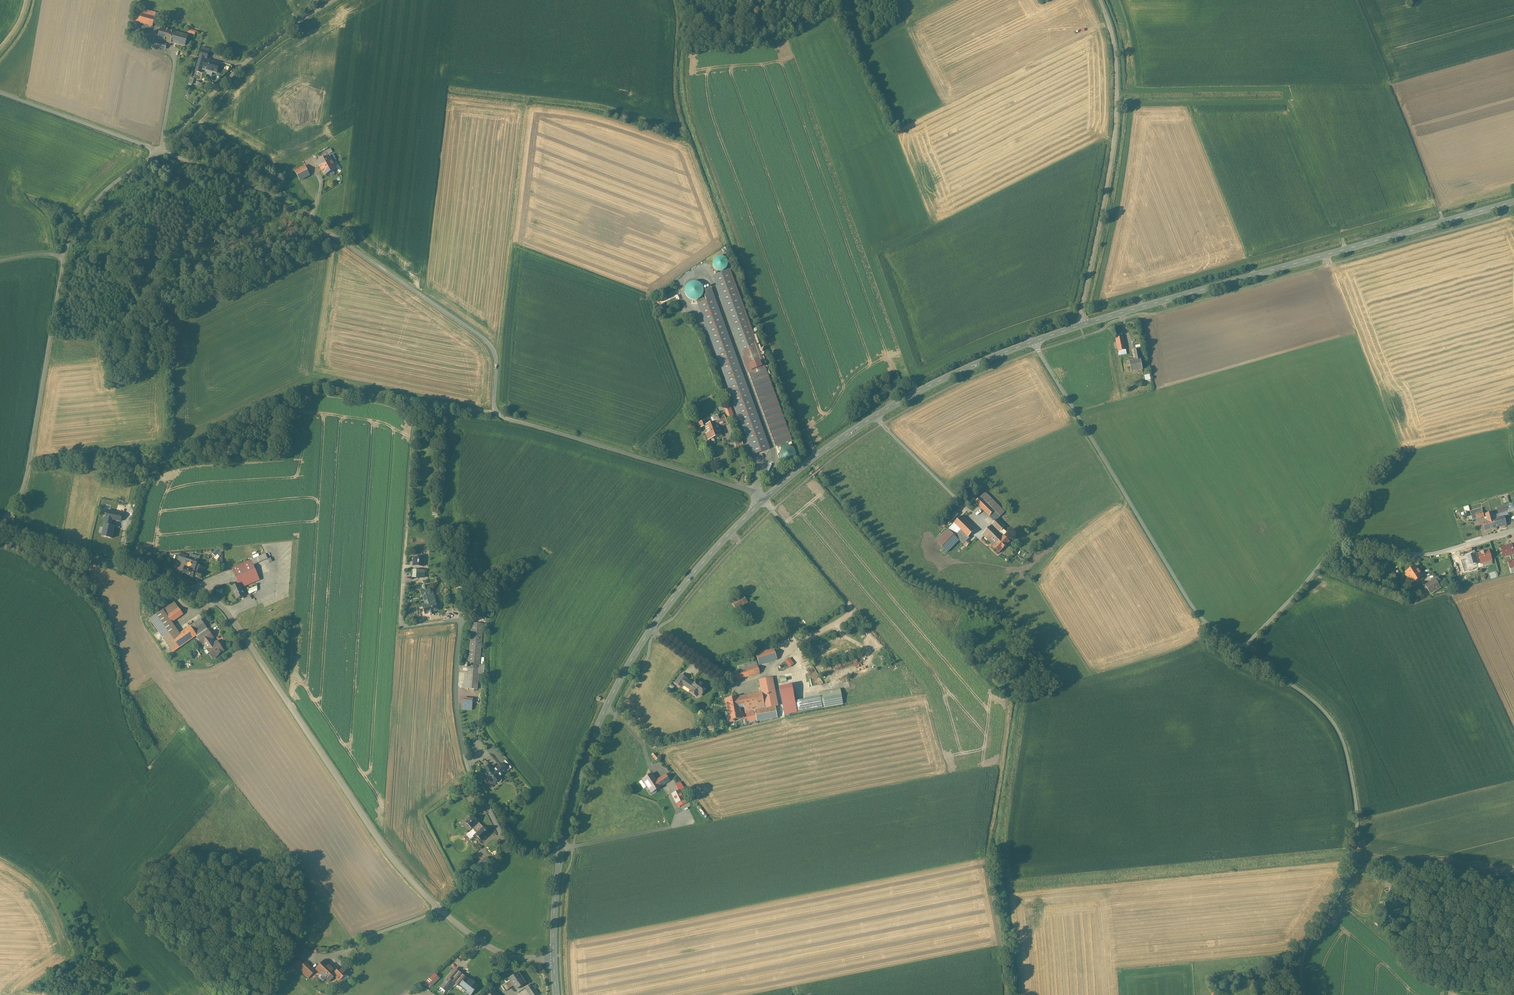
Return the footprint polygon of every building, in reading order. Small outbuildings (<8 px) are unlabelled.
[(136,7),(133,19),(154,24),(158,10),(151,8),(150,12),(144,11),(145,9),(136,7)] [(171,30),(161,27),(156,47),(166,50),(168,42),(173,44),(174,43),(185,46),(188,36),(171,31),(171,30)] [(209,50),(202,48),(200,57),(207,59),(209,52),(208,52),(209,50)] [(219,64),(206,61),(203,70),(216,73),(219,64)] [(307,140),(297,146),(304,157),(314,151),(307,140)] [(331,151),(319,158),(327,173),(339,166),(331,151)] [(313,175),(306,163),(297,168),(303,180),(313,175)] [(718,258),(717,258),(716,259),(715,259),(715,260),(714,261),(713,262),(713,263),(713,264),(713,265),(713,266),(713,267),(714,267),(714,269),(715,270),(716,270),(717,271),(718,271),(719,272),(721,272),(722,271),(723,271),(724,271),(725,270),(726,269),(726,268),(727,267),(727,266),(727,265),(727,264),(727,263),(727,262),(727,261),(726,261),(726,260),(725,259),(724,259),(724,258),(723,258),(722,257),(720,257),(719,257),(718,258)] [(765,366),(731,272),(714,278),(748,372),(765,366)] [(694,282),(692,282),(690,282),(689,283),(688,284),(687,285),(686,286),(686,287),(685,288),(685,289),(685,290),(685,291),(685,293),(685,294),(686,295),(686,296),(687,297),(688,298),(689,299),(690,299),(690,300),(692,300),(693,300),(695,300),(696,300),(697,300),(699,299),(700,298),(701,297),(702,296),(703,295),(703,294),(703,293),(704,292),(704,291),(703,289),(703,288),(703,287),(702,286),(701,285),(700,284),(699,283),(698,283),(697,282),(696,282),(694,282)] [(770,448),(715,297),(698,303),(753,454),(770,448)] [(1123,336),(1116,338),(1118,351),(1126,350),(1123,336)] [(1138,349),(1134,350),(1136,361),(1130,363),(1132,371),(1142,369),(1141,361),(1138,349)] [(792,440),(765,366),(748,372),(775,446),(792,440)] [(724,416),(715,419),(716,422),(718,421),(720,427),(727,424),(724,416)] [(716,422),(707,425),(705,421),(697,424),(699,429),(705,426),(707,433),(706,434),(708,440),(721,435),(722,435),(722,434),(722,435),(719,429),(720,428),(720,427),(718,421),(716,422)] [(787,447),(785,447),(784,448),(783,449),(782,449),(781,450),(781,452),(781,453),(780,453),(780,455),(781,456),(781,457),(781,458),(782,459),(783,460),(784,461),(785,461),(786,462),(787,462),(788,462),(789,462),(790,461),(791,461),(792,461),(793,460),(793,459),(794,458),(795,457),(795,456),(795,454),(795,453),(795,452),(794,451),(794,450),(793,449),(792,448),(791,448),(790,447),(789,447),(788,447),(787,447)] [(972,487),(970,487),(969,487),(968,487),(967,488),(966,488),(965,489),(965,490),(964,491),(964,492),(964,493),(964,494),(965,494),(965,495),(966,496),(967,497),(969,497),(970,498),(971,497),(972,497),(973,497),(973,496),(974,496),(974,495),(975,494),(975,493),(975,492),(975,491),(974,490),(974,489),(973,488),(972,487)] [(1005,512),(985,492),(981,497),(995,511),(1001,517),(1005,512)] [(995,511),(981,497),(975,502),(989,516),(995,511)] [(1481,508),(1470,511),(1473,520),(1477,519),(1475,513),(1482,511),(1481,508)] [(123,513),(109,510),(107,518),(112,519),(121,521),(123,513)] [(995,511),(989,516),(995,522),(998,519),(1001,517),(995,511)] [(951,512),(944,520),(949,524),(956,517),(951,512)] [(975,530),(962,516),(955,523),(961,530),(968,537),(969,537),(975,530)] [(1504,516),(1493,519),(1496,527),(1502,526),(1506,525),(1504,516)] [(998,519),(995,522),(992,525),(1000,532),(1001,532),(1000,532),(1006,526),(998,519)] [(1488,521),(1482,523),(1485,531),(1496,527),(1493,519),(1488,521)] [(955,523),(949,529),(955,536),(961,530),(955,523)] [(106,525),(105,525),(103,536),(112,538),(115,527),(111,526),(106,525)] [(1000,532),(992,525),(983,535),(994,546),(1004,536),(1000,532)] [(955,536),(949,529),(937,542),(948,552),(960,540),(955,536)] [(961,530),(955,536),(960,540),(964,544),(970,538),(969,537),(968,537),(961,530)] [(994,546),(995,546),(994,547),(999,553),(1000,552),(1010,542),(1004,536),(994,546)] [(1508,546),(1501,548),(1503,557),(1510,555),(1513,554),(1513,553),(1512,545),(1511,545),(1508,546)] [(1485,551),(1481,552),(1482,553),(1478,554),(1479,557),(1481,564),(1482,563),(1491,560),(1488,551),(1485,552),(1485,551)] [(188,556),(181,554),(179,560),(185,562),(186,561),(188,562),(189,557),(187,557),(188,556)] [(193,555),(191,554),(190,557),(189,557),(188,562),(193,564),(197,565),(199,561),(198,560),(199,557),(195,556),(193,555)] [(248,561),(249,563),(250,566),(251,566),(253,565),(268,559),(266,554),(248,561)] [(1481,564),(1479,557),(1475,559),(1478,568),(1483,567),(1482,563),(1481,564)] [(424,559),(414,558),(414,565),(423,566),(424,559)] [(248,561),(232,567),(239,584),(241,588),(258,581),(257,577),(258,576),(253,565),(251,566),(250,566),(249,563),(248,561)] [(204,568),(197,565),(196,567),(195,570),(193,576),(200,578),(204,568)] [(1422,577),(1415,566),(1405,572),(1407,575),(1406,576),(1407,578),(1409,578),(1412,583),(1422,577)] [(187,567),(185,567),(183,575),(192,578),(193,576),(195,570),(191,569),(187,567)] [(1435,579),(1425,585),(1430,593),(1440,586),(1435,579)] [(239,584),(232,587),(237,599),(245,596),(243,591),(242,592),(241,588),(239,584)] [(433,593),(431,594),(429,587),(427,588),(427,585),(423,587),(423,589),(417,591),(419,597),(423,596),(427,606),(424,607),(426,614),(429,613),(430,615),(434,614),(433,612),(438,610),(435,602),(436,602),(433,593)] [(258,586),(248,589),(250,594),(259,590),(258,586)] [(742,595),(731,602),(737,610),(747,603),(742,595)] [(175,602),(163,610),(172,622),(183,614),(175,602)] [(488,608),(487,608),(486,608),(485,609),(484,610),(484,611),(483,611),(483,612),(483,613),(483,614),(483,615),(483,616),(484,617),(485,618),(486,618),(487,619),(488,619),(489,619),(490,619),(491,618),(492,618),(492,617),(493,617),(493,616),(494,615),(494,614),(494,613),(494,612),(494,611),(493,611),(493,610),(493,609),(492,609),(491,608),(490,608),(488,608)] [(172,622),(163,610),(150,620),(166,643),(167,643),(180,634),(172,622)] [(200,619),(190,626),(196,635),(207,628),(200,619)] [(483,624),(472,623),(468,673),(465,672),(464,688),(477,689),(483,624)] [(180,634),(167,643),(173,652),(196,636),(196,635),(190,626),(180,634)] [(207,628),(196,635),(196,636),(198,638),(208,630),(207,628)] [(208,630),(198,638),(203,645),(205,643),(210,639),(213,637),(208,630)] [(218,642),(214,644),(210,639),(205,643),(209,648),(207,649),(207,650),(208,649),(211,652),(209,653),(214,659),(218,655),(224,651),(221,647),(217,642),(218,642)] [(771,643),(761,646),(762,649),(755,651),(759,665),(777,659),(771,643)] [(754,662),(737,667),(739,672),(758,666),(756,661),(754,662)] [(739,672),(728,675),(730,682),(760,673),(758,666),(739,672)] [(681,675),(676,682),(682,686),(683,685),(686,681),(687,679),(681,675)] [(772,678),(759,680),(761,693),(762,693),(765,709),(765,708),(773,707),(777,706),(772,678)] [(697,680),(694,683),(693,685),(686,681),(683,685),(691,690),(690,692),(694,695),(696,693),(701,696),(707,687),(697,680)] [(792,689),(780,692),(784,715),(796,713),(794,701),(792,689)] [(840,689),(819,693),(820,699),(820,700),(822,708),(842,704),(840,689)] [(761,693),(738,697),(740,708),(744,707),(745,713),(746,712),(755,711),(765,709),(762,693),(761,693)] [(738,697),(725,700),(728,716),(727,718),(727,721),(730,722),(734,721),(734,719),(742,718),(740,708),(738,697)] [(819,697),(794,701),(796,713),(822,708),(820,700),(820,699),(819,697)] [(473,702),(462,701),(461,709),(472,710),(473,702)] [(765,708),(765,709),(755,711),(757,721),(757,722),(757,721),(762,720),(762,721),(762,720),(767,719),(767,720),(767,719),(771,718),(771,719),(772,719),(772,718),(776,717),(776,718),(777,718),(775,707),(773,707),(765,708)] [(755,711),(746,712),(748,721),(752,720),(752,721),(757,721),(755,711)] [(512,767),(507,760),(502,764),(507,770),(508,771),(512,767)] [(500,766),(494,771),(499,777),(505,772),(500,766)] [(494,771),(493,769),(492,769),(490,767),(486,770),(489,772),(485,775),(486,775),(488,778),(491,782),(493,785),(501,778),(499,777),(494,771)] [(656,781),(652,774),(643,779),(651,793),(660,787),(660,786),(663,784),(659,779),(656,781)] [(666,775),(659,779),(663,784),(669,780),(666,775)] [(459,795),(469,790),(466,784),(456,789),(459,795)] [(679,790),(672,794),(676,803),(680,801),(682,805),(686,803),(679,790)] [(479,822),(473,815),(466,822),(473,828),(477,833),(483,827),(479,822)] [(477,833),(476,835),(482,841),(490,833),(484,827),(483,827),(477,833)] [(491,862),(487,857),(480,863),(484,869),(491,862)] [(301,952),(298,955),(303,960),(310,953),(305,948),(301,952)] [(338,973),(325,960),(316,969),(329,982),(338,973)] [(315,971),(306,963),(299,969),(308,978),(315,971)] [(466,978),(455,969),(449,976),(455,981),(460,985),(466,978)] [(518,973),(509,979),(510,981),(502,986),(505,991),(514,986),(516,989),(525,984),(518,973)] [(449,976),(440,987),(446,992),(455,981),(449,976)] [(431,977),(426,982),(430,987),(435,982),(431,977)] [(460,985),(467,991),(468,992),(467,993),(469,994),(471,994),(478,986),(467,977),(466,978),(460,985)] [(525,988),(530,994),(536,994),(538,994),(531,984),(525,988)]
